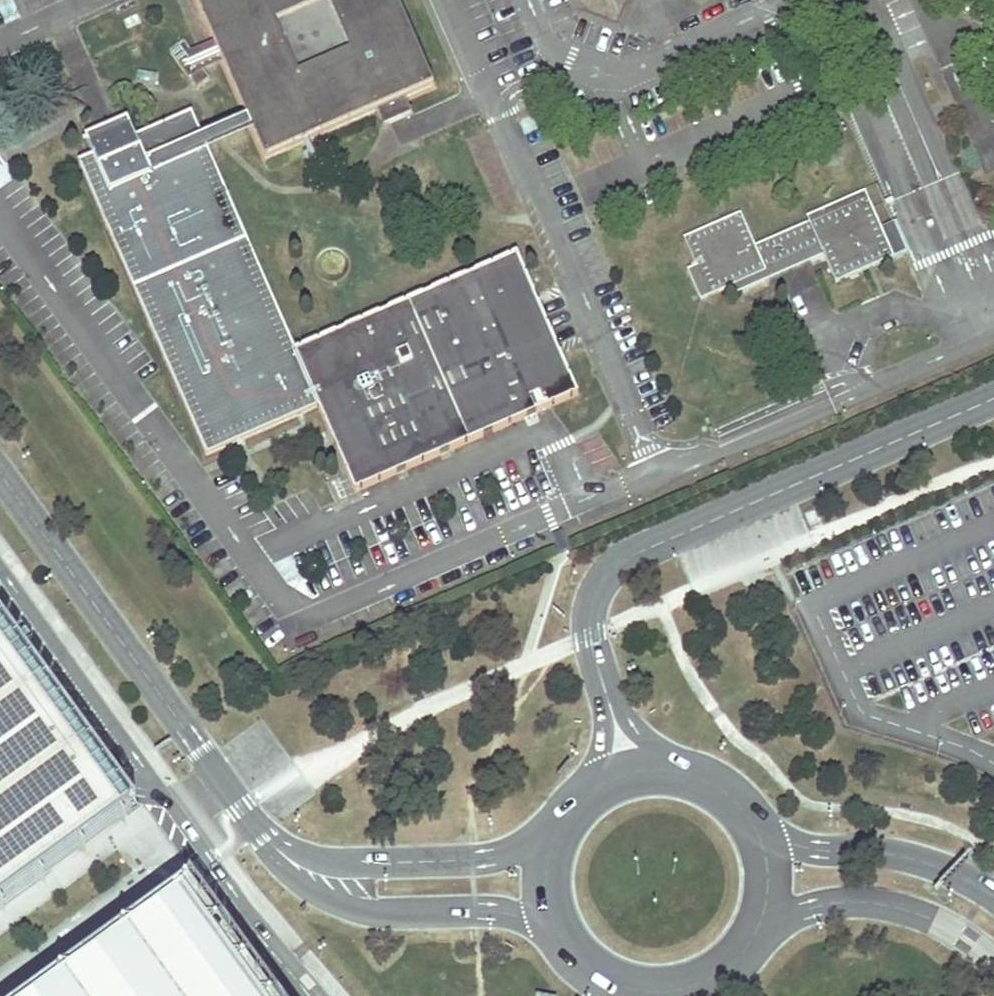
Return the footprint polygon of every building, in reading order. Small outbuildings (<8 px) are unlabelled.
[(399,0),(193,0),(212,44),(221,65),(264,163),(378,113),(406,102),(438,88),(399,0)] [(580,14),(618,29),(629,0),(573,0),(580,14)] [(221,65),(212,44),(192,55),(187,45),(173,55),(198,90),(211,81),(206,72),(221,65)] [(578,396),(517,255),(298,350),(193,111),(135,136),(130,124),(89,142),(94,154),(75,162),(206,460),(319,411),(355,492),(578,396)] [(883,200),(877,187),(806,217),(809,223),(754,247),(740,214),(684,239),(695,267),(709,297),(731,287),(820,248),(824,257),(832,274),(889,249),(902,244),(883,200)] [(906,254),(902,244),(889,249),(893,260),(906,254)] [(824,257),(820,248),(731,287),(736,295),(824,257)] [(893,260),(889,249),(832,274),(836,284),(893,260)] [(709,297),(695,267),(686,272),(699,301),(709,297)] [(106,833),(134,813),(117,789),(0,626),(0,909),(106,833)] [(186,892),(44,995),(262,995),(186,892)]
